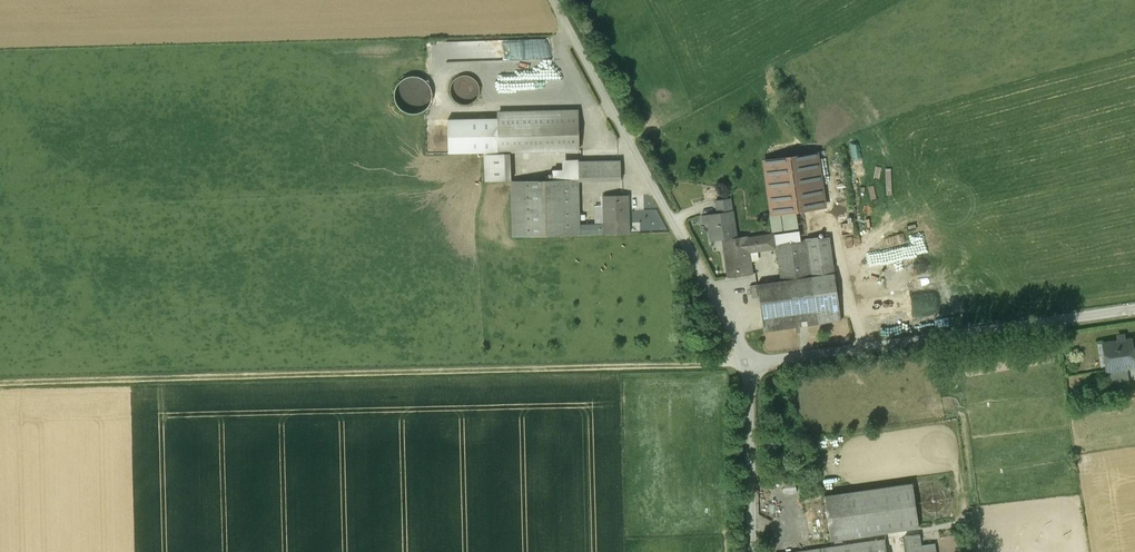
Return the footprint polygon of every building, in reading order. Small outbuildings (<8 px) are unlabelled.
[(539,38),(539,60),(494,59),(494,78),(554,78),(555,60),(549,60),(549,38),(539,38)] [(473,77),(467,75),(462,75),(457,77),(453,81),(450,86),(450,92),(452,97),(455,101),(460,104),(465,105),(471,104),(475,101),(479,96),(480,91),(479,86),(477,81),(473,77)] [(578,110),(499,112),(500,152),(578,150),(578,110)] [(485,181),(511,181),(510,152),(484,153),(485,181)] [(817,153),(764,161),(772,213),(825,206),(817,153)] [(621,160),(578,161),(579,179),(579,181),(621,180),(621,160)] [(579,179),(511,181),(513,236),(580,234),(580,224),(579,181),(579,179)] [(628,194),(603,195),(604,223),(580,224),(580,234),(629,233),(628,194)] [(723,208),(731,207),(730,198),(716,200),(717,209),(723,208)] [(752,274),(749,251),(747,238),(747,235),(736,237),(731,207),(723,208),(723,212),(708,214),(712,241),(723,239),(728,277),(752,274)] [(781,281),(757,284),(764,331),(841,320),(829,237),(776,245),(775,234),(747,238),(749,251),(776,247),(781,281)] [(1117,341),(1103,343),(1104,356),(1109,355),(1111,369),(1111,370),(1127,368),(1134,367),(1131,339),(1125,340),(1125,338),(1123,336),(1118,336),(1117,340),(1117,341)] [(1129,381),(1127,368),(1111,370),(1111,369),(1109,370),(1111,384),(1129,381)] [(782,491),(795,491),(795,477),(782,477),(782,491)] [(823,495),(830,540),(918,528),(912,483),(823,495)] [(919,534),(904,536),(907,551),(922,551),(919,534)] [(790,551),(886,551),(885,539),(790,551)]
